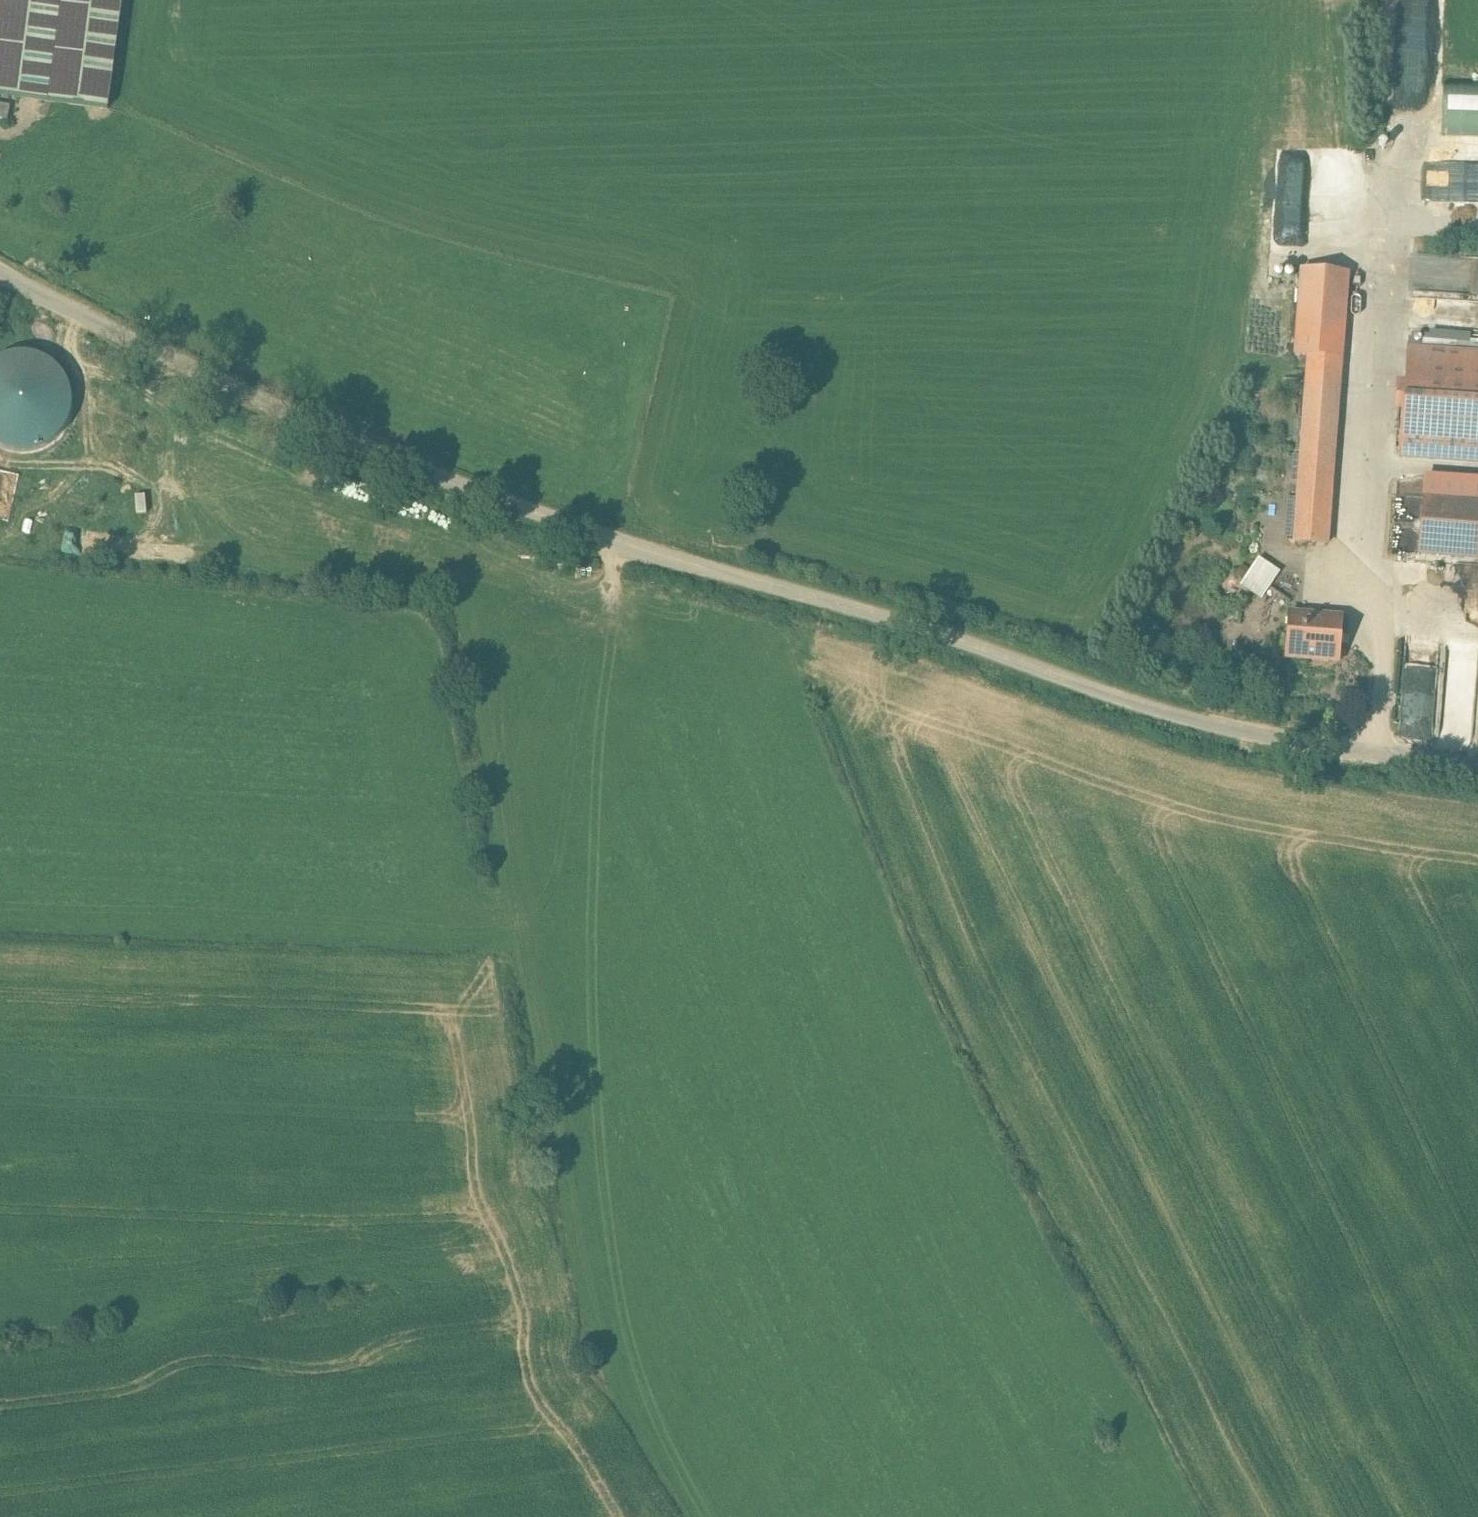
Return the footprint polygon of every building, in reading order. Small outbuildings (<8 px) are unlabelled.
[(0,18),(0,95),(108,109),(122,0),(2,0),(0,18)] [(1442,83),(1441,134),(1477,136),(1477,84),(1442,83)] [(0,108),(0,123),(8,124),(10,110),(0,108)] [(1389,142),(1378,141),(1377,150),(1389,151),(1389,142)] [(1348,273),(1302,270),(1295,355),(1309,356),(1341,359),(1348,273)] [(1408,349),(1401,457),(1477,462),(1477,354),(1408,349)] [(16,457),(36,455),(54,445),(67,430),(73,411),(71,390),(61,373),(45,360),(26,354),(6,356),(0,359),(0,452),(16,457)] [(1341,359),(1309,356),(1307,378),(1339,381),(1341,359)] [(1339,381),(1307,378),(1299,488),(1331,490),(1339,381)] [(1422,498),(1477,502),(1477,482),(1424,478),(1422,498)] [(1331,490),(1299,488),(1295,543),(1327,545),(1331,490)] [(1422,498),(1418,554),(1477,559),(1477,502),(1422,498)] [(1258,561),(1242,585),(1262,599),(1278,574),(1258,561)] [(1342,618),(1289,614),(1286,658),(1339,662),(1342,618)]
